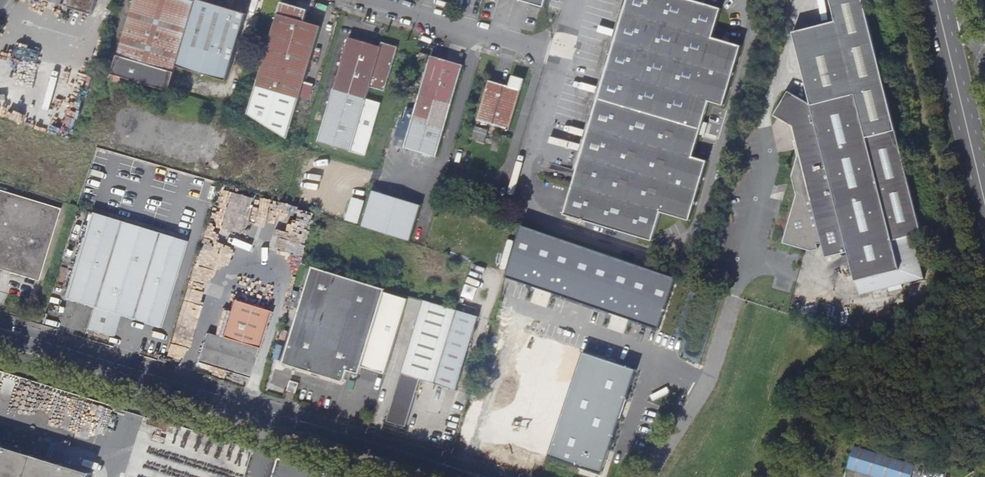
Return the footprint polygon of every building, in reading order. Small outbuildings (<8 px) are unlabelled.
[(97,0),(39,0),(92,16),(95,8),(97,0)] [(111,81),(111,82),(166,99),(168,94),(169,95),(177,67),(195,3),(184,0),(134,0),(111,76),(112,76),(111,81)] [(195,3),(177,67),(226,82),(246,14),(198,0),(196,0),(195,3)] [(682,130),(686,114),(692,96),(720,104),(737,44),(709,36),(717,7),(692,0),(625,0),(563,214),(651,240),(659,211),(687,219),(704,159),(676,151),(682,130)] [(811,105),(787,91),(773,115),(792,126),(795,140),(792,141),(796,156),(790,177),(795,195),(782,243),(810,251),(813,250),(817,249),(817,244),(821,242),(825,257),(847,252),(854,281),(899,270),(892,241),(920,233),(895,130),(863,0),(830,0),(836,22),(793,33),(811,105)] [(248,114),(288,139),(320,27),(304,22),(307,10),(281,3),(248,114)] [(379,47),(348,38),(327,108),(317,141),(364,155),(380,102),(364,97),(367,86),(383,91),(396,47),(380,42),(379,47)] [(428,55),(420,53),(417,62),(425,64),(428,55)] [(431,56),(427,70),(405,147),(436,156),(463,65),(431,56)] [(523,83),(510,79),(508,86),(488,80),(476,120),(508,130),(523,83)] [(691,116),(686,114),(682,130),(687,131),(691,116)] [(401,116),(397,135),(407,138),(412,119),(401,116)] [(488,130),(475,126),(471,139),(484,143),(488,130)] [(411,239),(422,203),(373,189),(363,225),(411,239)] [(0,191),(0,270),(37,281),(59,210),(0,191)] [(159,328),(185,243),(90,214),(63,299),(92,308),(86,328),(112,336),(118,316),(159,328)] [(678,278),(523,224),(505,277),(660,331),(678,278)] [(386,289),(314,267),(284,363),(345,382),(349,370),(359,373),(362,366),(385,374),(409,298),(385,291),(386,289)] [(479,317),(423,300),(386,421),(405,427),(420,379),(456,391),(479,317)] [(232,301),(229,313),(222,334),(221,338),(207,334),(198,363),(248,378),(269,313),(232,301)] [(529,448),(559,347),(517,334),(486,434),(529,448)] [(600,474),(633,369),(587,355),(554,459),(600,474)] [(291,381),(288,391),(296,393),(299,384),(291,381)] [(0,446),(0,476),(89,476),(90,474),(35,457),(0,446)] [(913,466),(853,447),(846,468),(844,476),(910,476),(913,466)] [(281,457),(275,476),(345,476),(281,457)]
